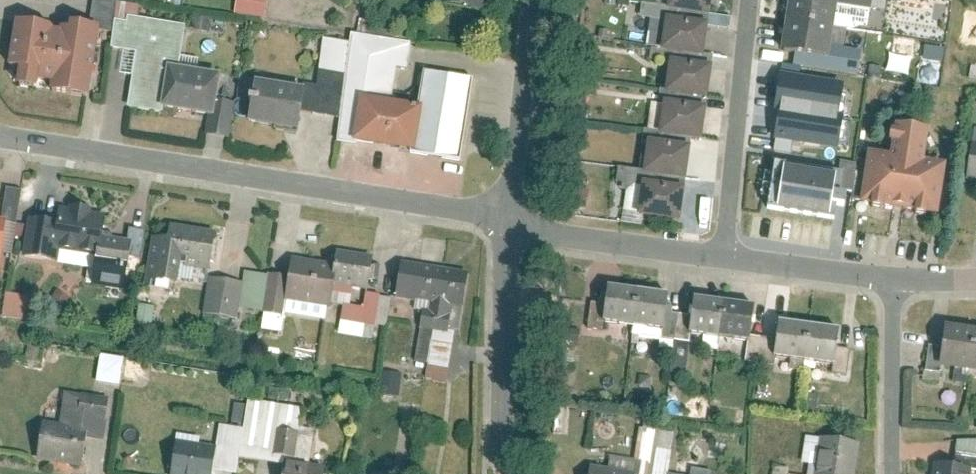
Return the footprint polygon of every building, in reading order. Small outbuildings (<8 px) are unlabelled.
[(270,17),(271,0),(240,0),(239,14),(270,17)] [(435,3),(481,10),(482,0),(436,0),(435,3)] [(665,7),(709,15),(711,0),(666,0),(665,7)] [(786,15),(834,23),(838,0),(788,0),(786,15)] [(708,22),(665,14),(659,48),(703,55),(708,22)] [(834,23),(786,15),(781,48),(829,56),(834,23)] [(131,23),(115,21),(111,47),(134,50),(126,110),(168,116),(169,111),(223,118),(229,71),(184,65),(189,25),(130,17),(131,23)] [(52,29),(14,24),(8,70),(15,73),(13,87),(90,97),(98,30),(69,27),(69,31),(60,30),(60,32),(52,31),(52,29)] [(711,64),(669,57),(663,91),(705,98),(711,64)] [(842,84),(781,74),(775,110),(779,111),(775,139),(828,148),(834,118),(837,118),(842,84)] [(244,121),(295,129),(302,86),(251,78),(244,121)] [(358,96),(351,140),(412,149),(419,105),(358,96)] [(707,104),(663,98),(658,132),(702,139),(707,104)] [(230,101),(223,134),(230,136),(238,103),(230,101)] [(887,153),(866,150),(858,201),(937,212),(944,162),(923,159),(928,126),(892,121),(887,153)] [(690,143),(647,137),(642,172),(685,178),(690,143)] [(975,179),(975,142),(971,141),(965,177),(975,179)] [(764,207),(834,219),(842,170),(772,158),(764,207)] [(619,182),(636,188),(641,171),(624,166),(619,182)] [(641,178),(636,213),(678,220),(683,184),(641,178)] [(59,207),(53,251),(92,256),(88,283),(122,288),(129,241),(100,237),(103,213),(59,207)] [(174,285),(178,263),(209,268),(215,229),(169,222),(167,235),(152,232),(145,280),(174,285)] [(291,257),(284,300),(329,307),(330,303),(350,306),(353,287),(368,289),(373,253),(334,247),(332,263),(291,257)] [(399,261),(394,298),(463,307),(468,270),(399,261)] [(602,319),(632,323),(637,287),(606,283),(602,319)] [(637,287),(632,323),(663,327),(668,292),(637,287)] [(7,295),(6,317),(25,317),(26,296),(7,295)] [(718,335),(723,300),(692,296),(687,331),(718,335)] [(723,300),(718,335),(749,339),(754,304),(723,300)] [(802,359),(807,322),(778,318),(773,354),(802,359)] [(807,322),(802,359),(833,363),(838,326),(807,322)] [(944,323),(938,365),(969,370),(975,328),(944,323)] [(103,353),(100,381),(123,384),(127,356),(103,353)] [(382,394),(402,395),(403,372),(383,372),(382,394)] [(236,425),(247,426),(249,405),(237,404),(236,425)] [(41,421),(34,459),(78,466),(85,429),(41,421)] [(814,473),(856,473),(860,443),(820,437),(814,473)] [(214,445),(174,439),(168,473),(210,473),(214,445)] [(280,473),(322,473),(324,464),(283,458),(280,473)] [(930,473),(970,473),(971,468),(933,461),(930,473)] [(588,473),(634,473),(590,465),(588,473)] [(775,473),(790,473),(791,466),(776,465),(775,473)]
